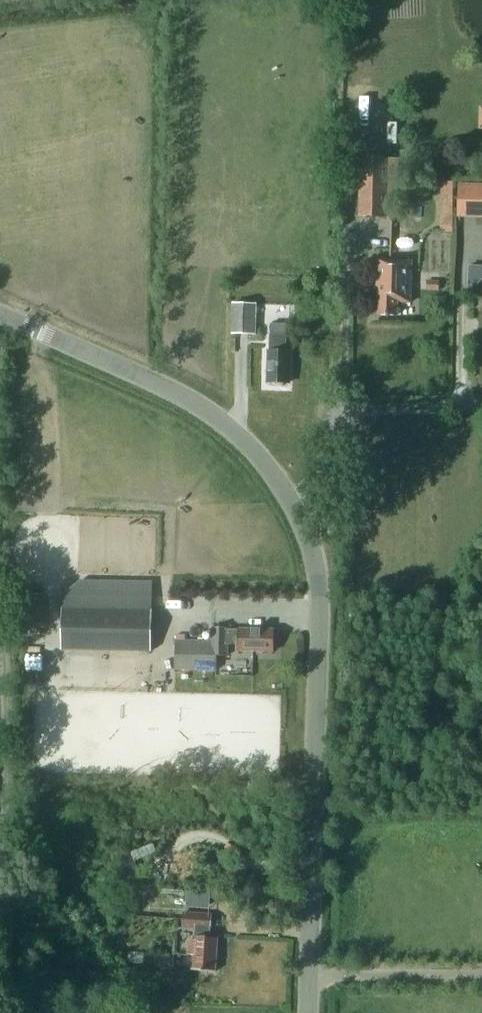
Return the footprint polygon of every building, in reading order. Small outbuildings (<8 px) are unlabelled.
[(388,158),(360,157),(358,217),(386,218),(388,158)] [(459,184),(458,216),(481,217),(481,185),(459,184)] [(378,298),(378,314),(398,315),(398,302),(411,303),(412,260),(376,259),(375,298),(378,298)] [(469,285),(477,285),(481,281),(481,266),(469,266),(469,285)] [(439,290),(439,281),(427,281),(427,290),(439,290)] [(234,303),(233,333),(255,334),(257,304),(234,303)] [(291,359),(291,354),(289,353),(289,351),(286,351),(287,324),(271,323),(271,334),(270,334),(270,350),(269,350),(268,369),(270,369),(269,382),(273,382),(273,385),(285,385),(285,383),(288,383),(289,361),(291,359)] [(61,649),(151,651),(152,611),(62,609),(61,649)] [(274,638),(274,630),(239,629),(228,629),(228,627),(212,627),(212,641),(176,640),(175,669),(217,670),(217,656),(228,656),(228,645),(239,645),(239,651),(274,652),(274,649),(275,647),(275,640),(274,638)] [(135,861),(122,866),(127,876),(139,871),(135,861)] [(213,905),(213,889),(191,890),(191,906),(213,905)] [(213,910),(191,911),(192,934),(214,933),(213,910)] [(193,966),(192,969),(216,971),(218,937),(195,935),(195,939),(171,937),(169,964),(193,966)]
